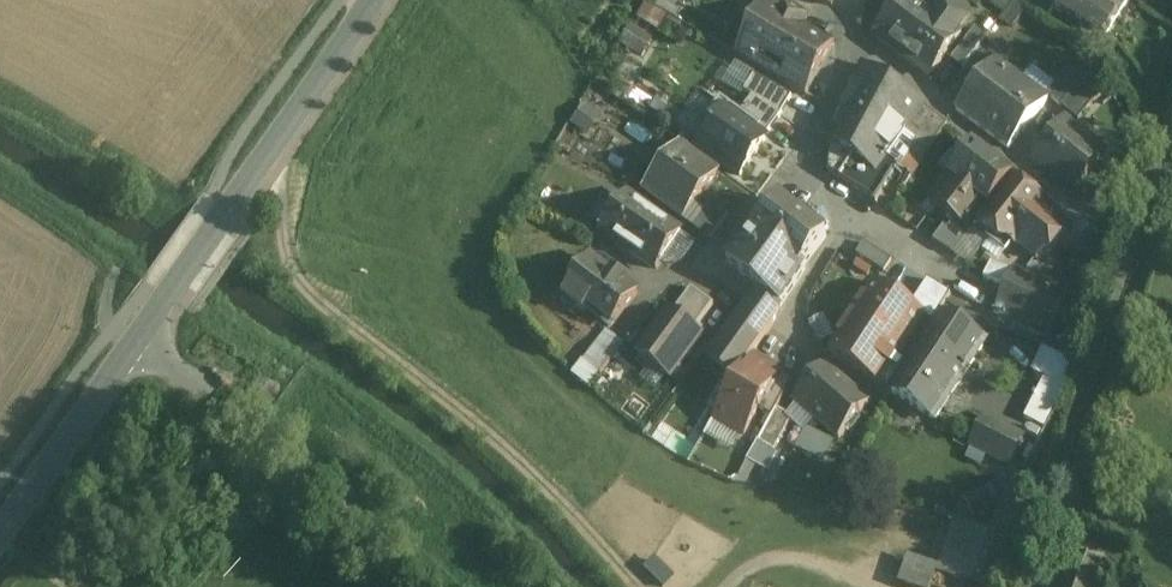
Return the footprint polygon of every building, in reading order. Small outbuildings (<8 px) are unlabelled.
[(917,0),(901,0),(874,36),(927,77),(960,33),(959,32),(966,23),(967,18),(967,12),(964,8),(960,4),(960,5),(956,3),(952,3),(948,4),(944,8),(938,16),(917,0)] [(1048,5),(1104,39),(1118,16),(1091,0),(1051,0),(1048,5)] [(1118,16),(1128,0),(1091,0),(1118,16)] [(784,5),(779,13),(762,4),(736,56),(805,95),(832,45),(801,27),(806,18),(784,5)] [(968,36),(950,59),(961,68),(979,45),(968,36)] [(986,52),(964,80),(972,87),(994,58),(986,52)] [(1033,88),(994,58),(972,87),(955,109),(1007,150),(1047,99),(1045,97),(1045,96),(1033,87),(1033,88)] [(1045,96),(1045,97),(1047,99),(1049,98),(1060,107),(1089,71),(1075,60),(1045,96)] [(862,65),(830,142),(854,158),(893,87),(892,86),(862,65)] [(1089,71),(1060,107),(1077,121),(1103,90),(1089,71)] [(792,97),(754,76),(743,92),(752,97),(781,114),(792,97)] [(893,87),(854,158),(877,173),(887,158),(897,144),(923,107),(893,87)] [(764,140),(781,114),(752,97),(741,113),(761,127),(756,134),(764,140)] [(703,123),(712,129),(699,147),(740,177),(766,141),(764,140),(756,134),(761,127),(741,113),(721,98),(703,123)] [(946,126),(923,107),(897,144),(921,162),(946,126)] [(1066,122),(1034,161),(1072,191),(1103,152),(1066,122)] [(718,172),(680,143),(644,191),(682,220),(718,172)] [(1011,177),(972,146),(929,201),(954,221),(968,232),(975,224),(1011,177)] [(877,173),(854,158),(839,180),(875,203),(898,165),(887,158),(877,174),(877,173)] [(1047,206),(1011,177),(975,224),(996,241),(1007,240),(1015,247),(1016,246),(1036,261),(1043,253),(1053,252),(1069,230),(1044,210),(1047,206)] [(1123,196),(1109,192),(1098,229),(1112,234),(1123,196)] [(625,196),(600,232),(628,251),(653,216),(625,196)] [(778,202),(754,233),(753,233),(728,264),(758,290),(779,308),(804,270),(801,268),(825,238),(778,202)] [(728,216),(710,203),(692,227),(710,240),(728,216)] [(653,216),(628,251),(656,270),(680,235),(653,216)] [(954,221),(947,230),(943,227),(932,242),(951,254),(968,232),(954,221)] [(891,262),(863,243),(855,255),(884,273),(891,262)] [(1104,260),(1072,253),(1070,286),(1096,287),(1104,260)] [(637,294),(590,259),(561,297),(584,315),(588,309),(612,327),(637,294)] [(1012,271),(991,263),(985,278),(1006,285),(1012,271)] [(1028,276),(1012,271),(1006,285),(994,314),(1030,332),(1046,339),(1069,286),(1029,273),(1028,276)] [(875,285),(830,354),(879,386),(881,384),(888,389),(950,295),(927,281),(910,308),(875,285)] [(713,306),(691,289),(672,316),(693,332),(713,306)] [(758,290),(731,326),(707,359),(735,379),(746,363),(750,357),(772,326),(779,308),(758,290)] [(672,316),(669,314),(638,355),(670,379),(701,338),(693,332),(672,316)] [(984,344),(939,318),(890,393),(934,422),(984,344)] [(606,331),(583,362),(599,375),(624,346),(606,331)] [(1073,363),(1042,350),(1032,373),(1045,379),(1063,388),(1073,363)] [(779,374),(750,357),(746,363),(714,419),(744,436),(758,410),(778,375),(779,374)] [(868,406),(823,367),(794,401),(839,440),(868,406)] [(791,383),(778,375),(758,410),(772,418),(777,410),(791,383)] [(1063,388),(1045,379),(1036,397),(1034,396),(1032,398),(1035,400),(1025,419),(1043,427),(1063,388)] [(772,418),(759,444),(774,453),(792,419),(777,410),(772,418)] [(1021,438),(985,419),(971,447),(1007,466),(1021,438)] [(986,490),(965,501),(974,518),(995,507),(986,490)] [(984,542),(991,545),(971,584),(980,586),(1000,586),(1031,504),(1009,495),(984,542)] [(917,586),(932,586),(940,566),(909,555),(900,581),(917,586)] [(1063,586),(1092,586),(1100,566),(1074,557),(1063,586)]
